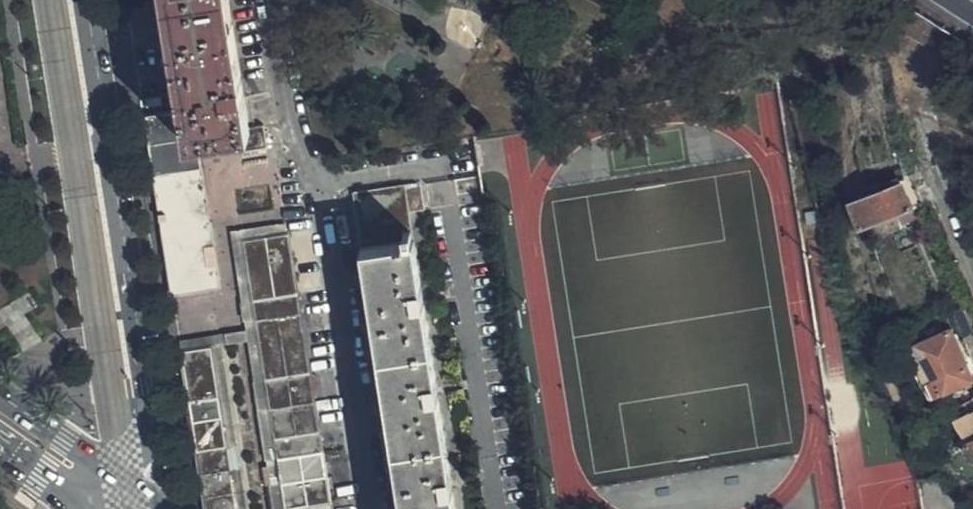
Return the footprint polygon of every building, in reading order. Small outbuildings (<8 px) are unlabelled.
[(181,110),(185,138),(195,136),(225,131),(236,131),(249,128),(238,60),(228,0),(163,0),(171,55),(176,81),(181,110)] [(170,293),(171,296),(219,289),(208,223),(195,136),(185,138),(181,110),(143,116),(156,200),(166,264),(170,293)] [(264,129),(263,127),(249,128),(236,131),(239,151),(265,148),(264,129)] [(908,204),(898,176),(872,186),(873,191),(850,200),(859,223),(908,204)] [(414,252),(406,199),(404,186),(382,188),(350,194),(401,508),(454,508),(414,252)] [(180,353),(206,349),(210,349),(218,408),(232,405),(223,347),(249,343),(275,508),(284,508),(263,373),(249,284),(243,242),(287,236),(286,225),(233,233),(240,286),(230,287),(232,299),(241,297),(247,332),(179,342),(180,353)] [(287,236),(243,242),(249,284),(263,373),(284,508),(294,508),(329,504),(315,411),(307,366),(297,301),(287,236)] [(220,300),(232,299),(230,287),(219,289),(220,300)] [(171,296),(174,308),(220,300),(219,289),(171,296)] [(966,302),(949,310),(959,336),(972,329),(972,321),(966,302)] [(964,365),(950,333),(914,348),(929,381),(964,365)] [(218,408),(210,349),(206,349),(180,353),(189,414),(204,508),(234,508),(218,408)] [(959,418),(970,442),(966,449),(970,457),(972,458),(972,412),(959,418)]
